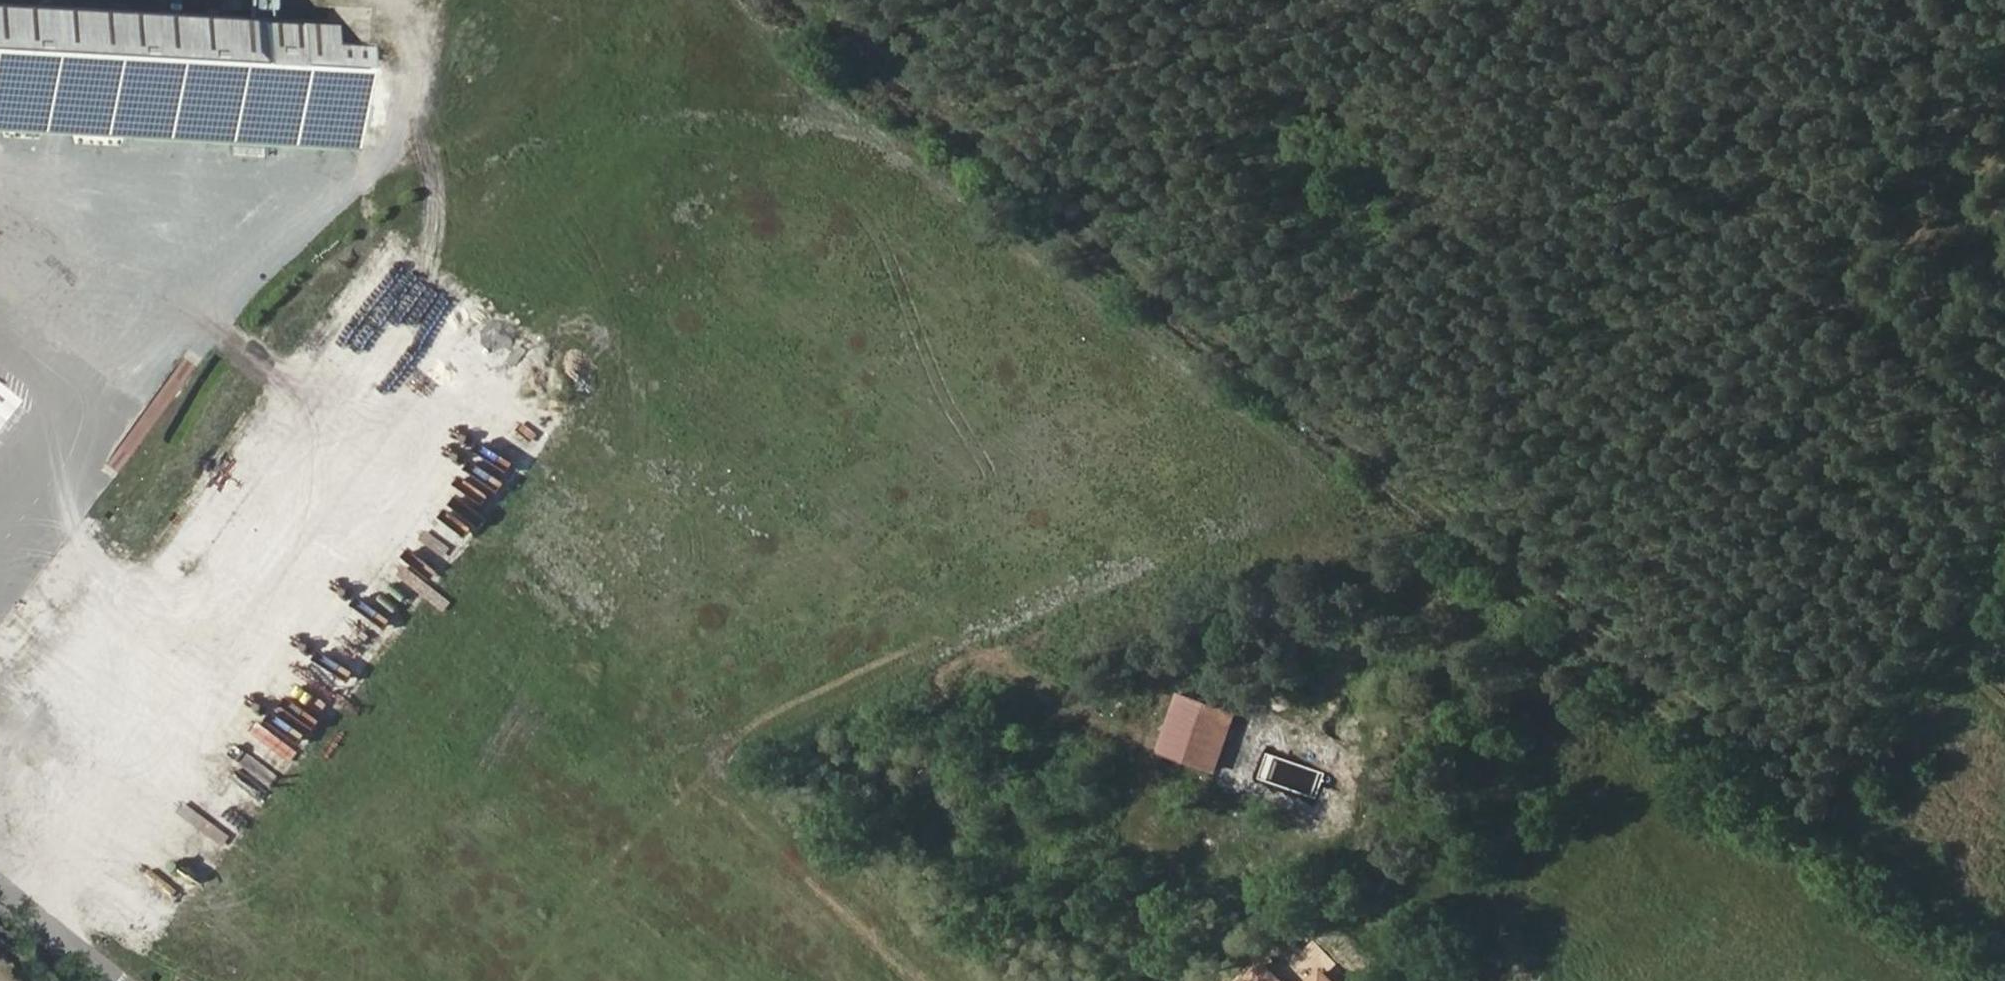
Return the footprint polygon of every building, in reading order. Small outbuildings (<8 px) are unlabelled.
[(320,3),(205,0),(0,0),(0,120),(351,131),(355,23),(320,22),(320,3)] [(18,393),(0,379),(0,415),(18,393)] [(1195,794),(1224,740),(1171,712),(1141,766),(1195,794)] [(1266,961),(1245,980),(1287,980),(1266,961)] [(1324,968),(1309,980),(1337,980),(1324,968)]
